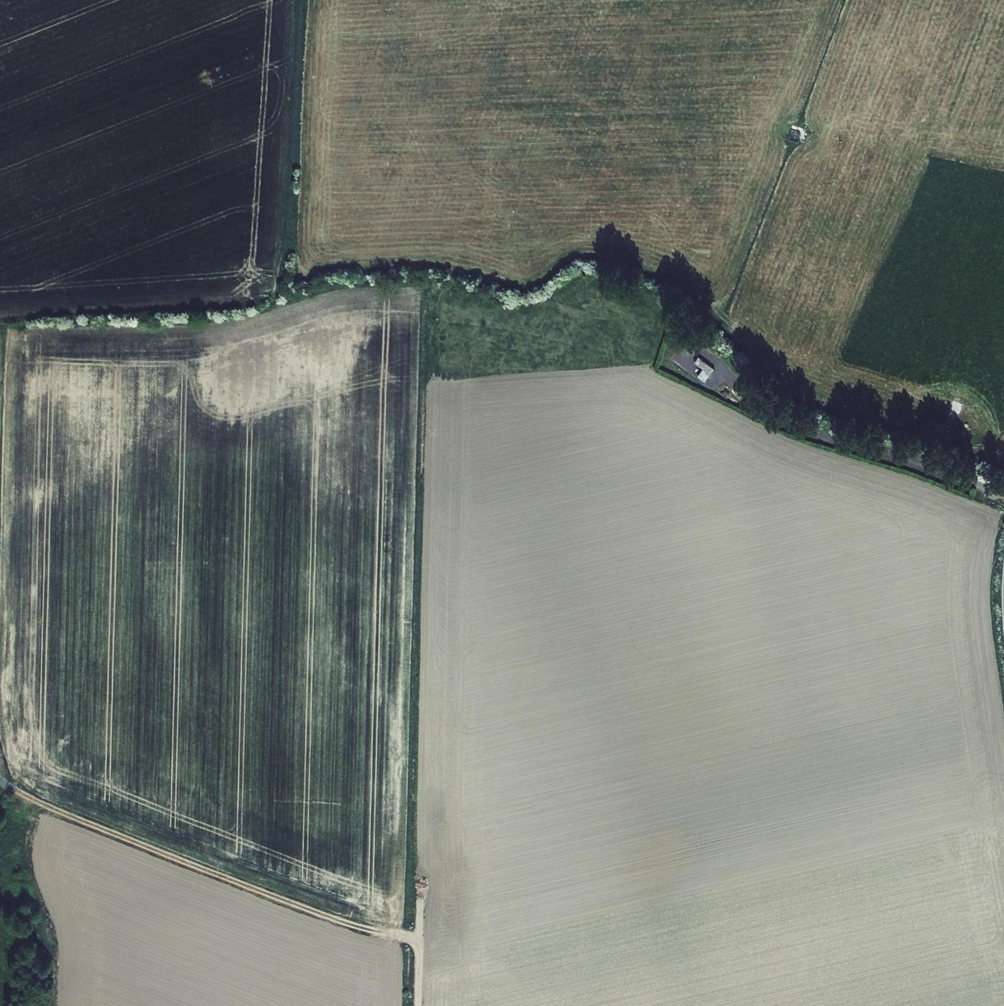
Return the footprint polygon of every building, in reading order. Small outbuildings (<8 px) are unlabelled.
[(699,375),(706,380),(716,366),(700,355),(696,362),(704,368),(699,375)]
